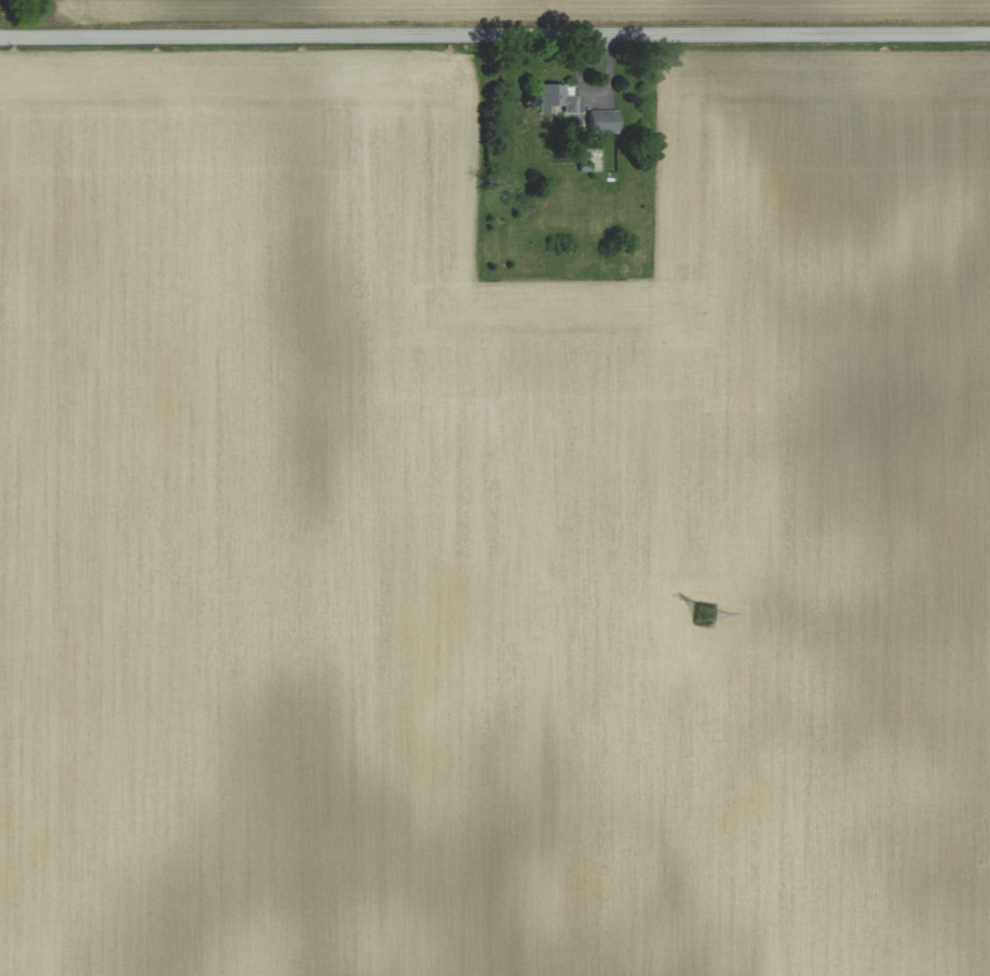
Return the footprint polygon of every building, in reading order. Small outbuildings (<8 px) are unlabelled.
[(536,112),(574,112),(575,94),(564,94),(564,83),(537,83),(536,112)] [(616,109),(586,110),(587,133),(616,132),(616,109)]
